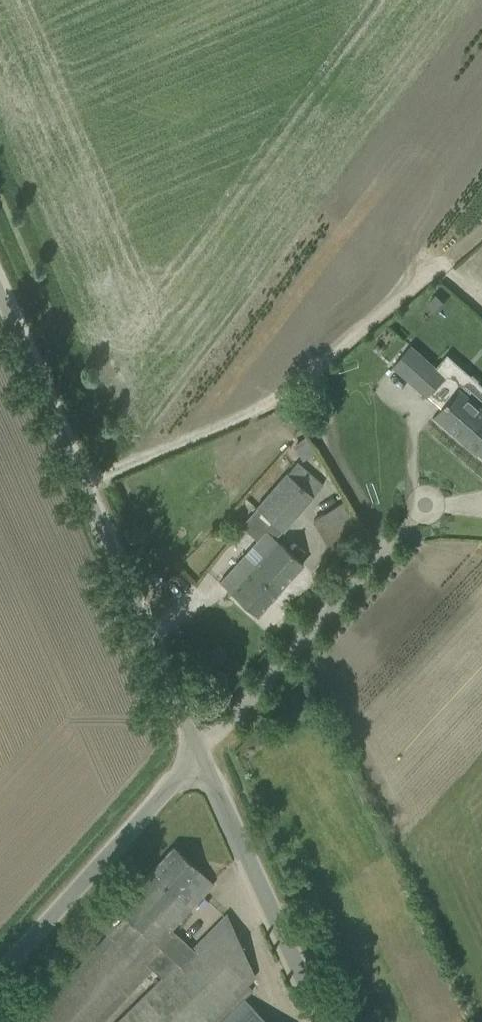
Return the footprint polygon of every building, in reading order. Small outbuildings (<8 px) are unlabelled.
[(428,396),(446,376),(411,345),(393,366),(428,396)] [(481,426),(481,407),(459,387),(434,416),(466,445),(481,426)] [(466,445),(477,454),(479,452),(481,455),(481,426),(466,445)] [(256,510),(284,533),(313,498),(323,485),(297,462),(287,474),(256,510)] [(313,520),(331,551),(363,532),(344,501),(313,520)] [(244,555),(219,582),(256,615),(302,564),(266,531),(252,546),(261,555),(254,564),(244,555)] [(165,952),(177,962),(187,952),(168,932),(213,883),(173,846),(116,908),(124,915),(121,918),(114,910),(99,927),(107,934),(27,1021),(101,1021),(165,952)] [(252,990),(246,984),(254,976),(226,914),(187,952),(177,962),(116,1021),(220,1021),(252,990)] [(250,1005),(233,1021),(267,1021),(250,1005)]
